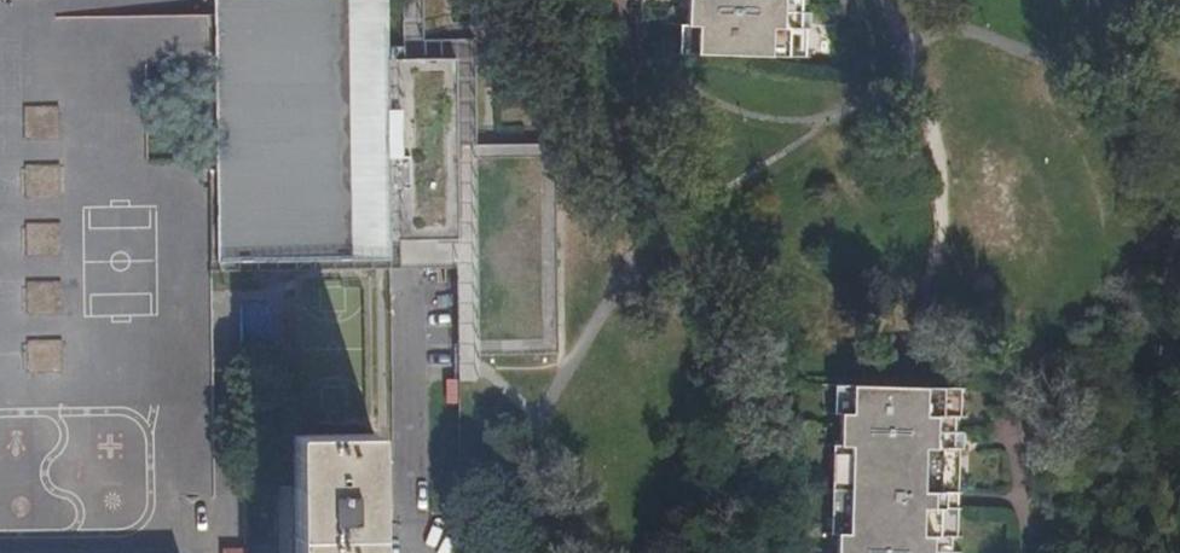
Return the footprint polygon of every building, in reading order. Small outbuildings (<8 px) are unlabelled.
[(294,544),(250,545),(249,496),(215,496),(210,167),(193,168),(193,157),(143,158),(144,65),(208,65),(207,0),(0,0),(0,552),(294,552),(294,544)] [(394,257),(393,238),(461,237),(457,59),(388,60),(387,0),(213,0),(219,261),(394,257)] [(685,51),(806,56),(807,26),(801,26),(802,0),(687,0),(685,51)] [(484,294),(482,333),(504,334),(503,347),(527,348),(529,295),(484,294)] [(952,534),(958,534),(960,446),(955,445),(956,428),(956,415),(962,415),(962,385),(843,381),(837,552),(952,552),(952,534)] [(956,428),(955,445),(960,446),(965,446),(965,429),(956,428)] [(373,432),(292,433),(293,489),(294,544),(294,552),(375,552),(373,432)] [(824,491),(835,491),(836,453),(825,453),(824,491)]
